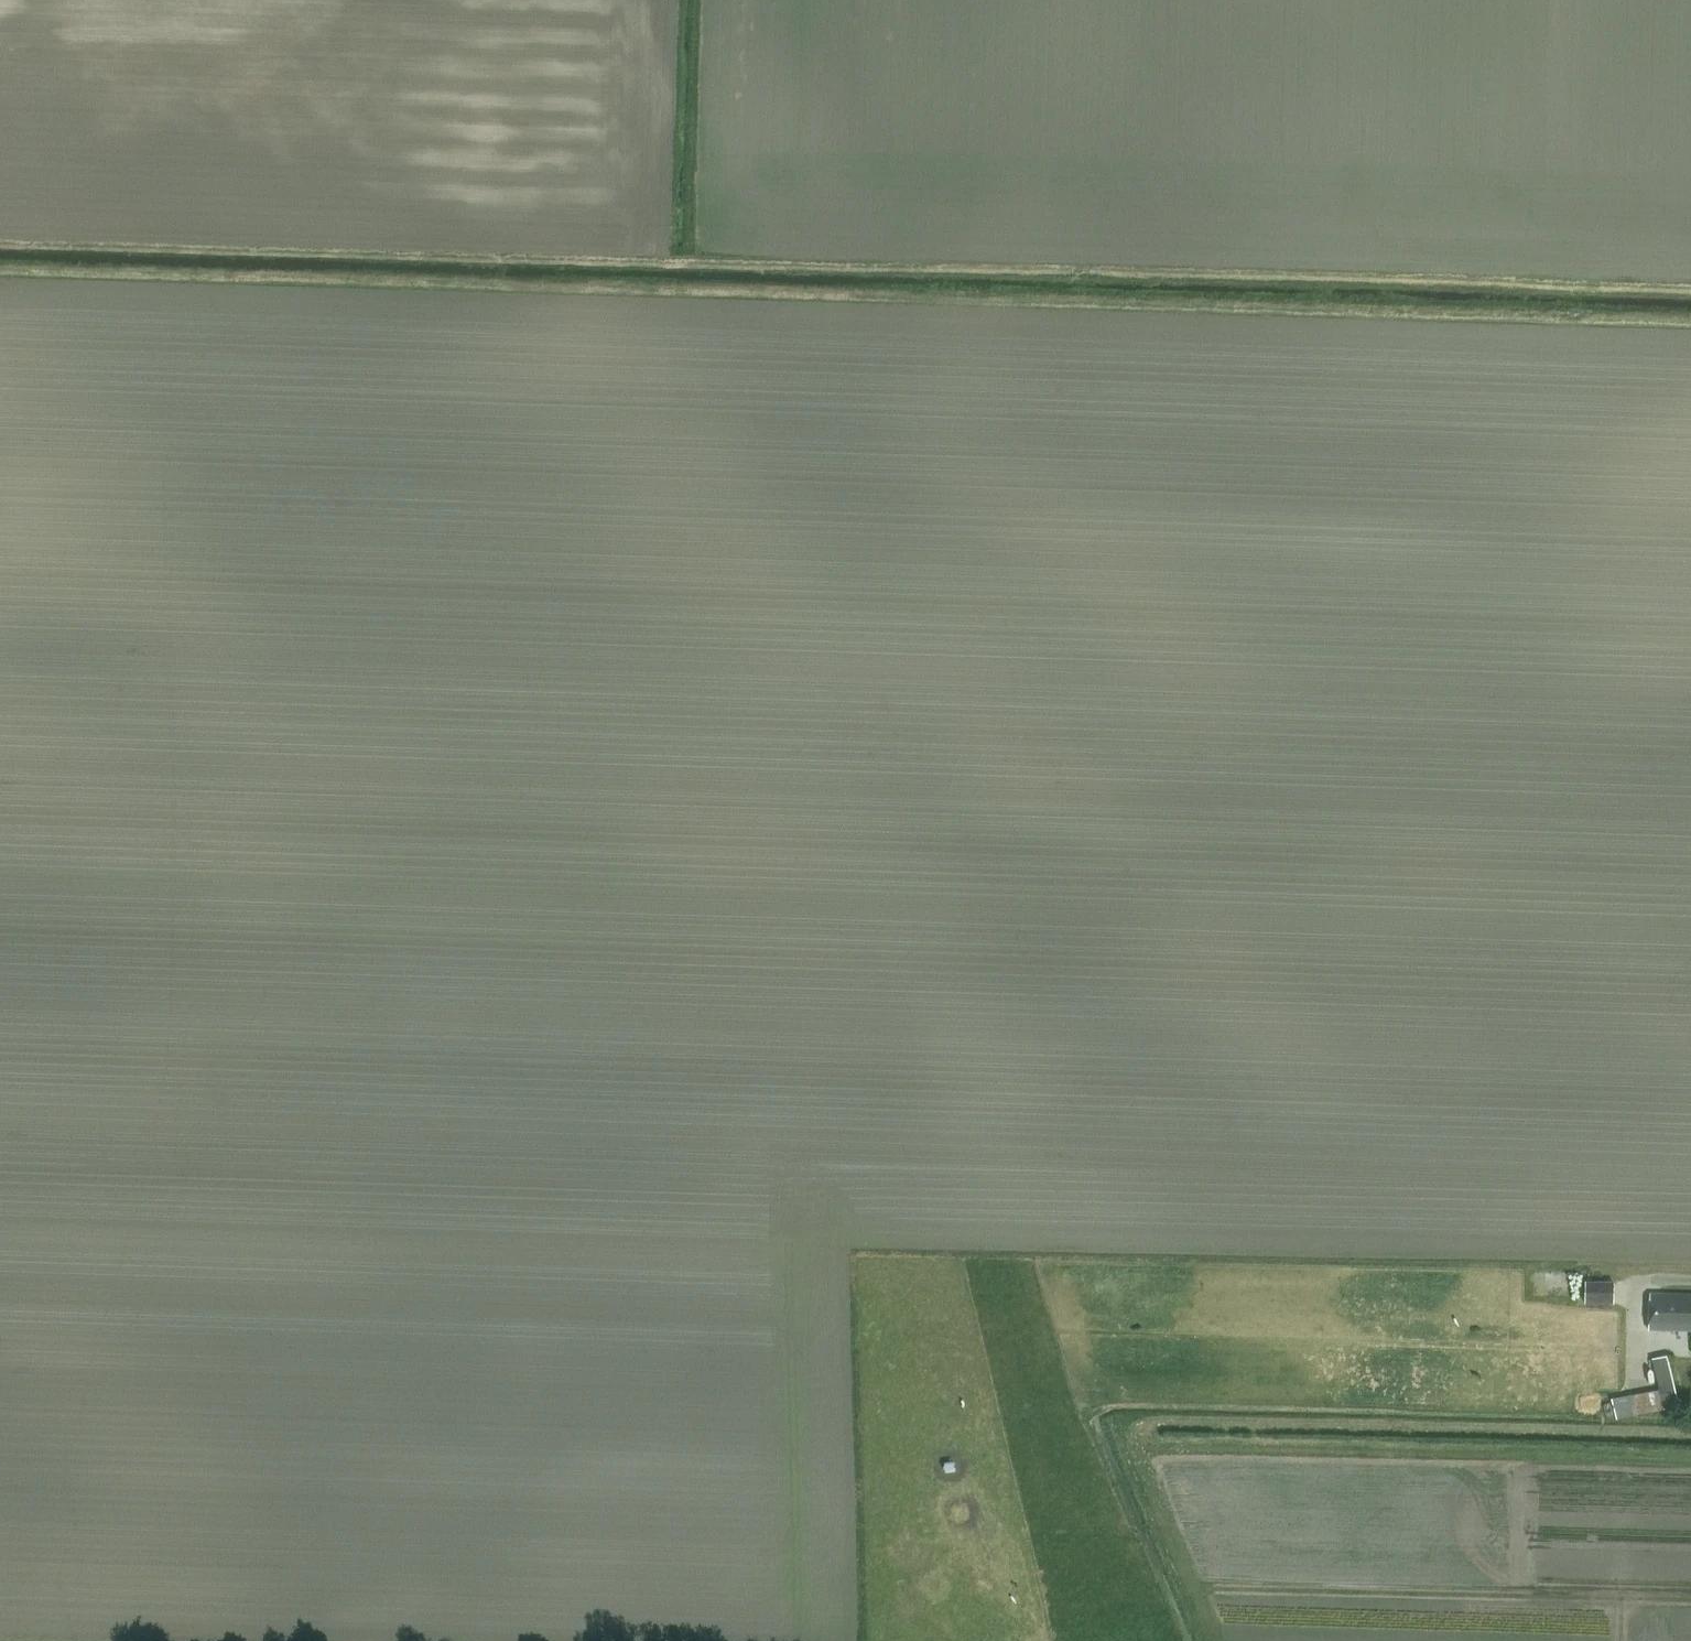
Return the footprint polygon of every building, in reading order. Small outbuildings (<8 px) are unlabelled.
[(1615,1281),(1587,1281),(1587,1301),(1615,1301),(1615,1281)] [(1650,1294),(1649,1328),(1690,1329),(1690,1295),(1650,1294)] [(1679,1402),(1668,1353),(1654,1357),(1660,1386),(1665,1405),(1679,1402)] [(1617,1416),(1665,1405),(1660,1386),(1613,1397),(1617,1416)]
